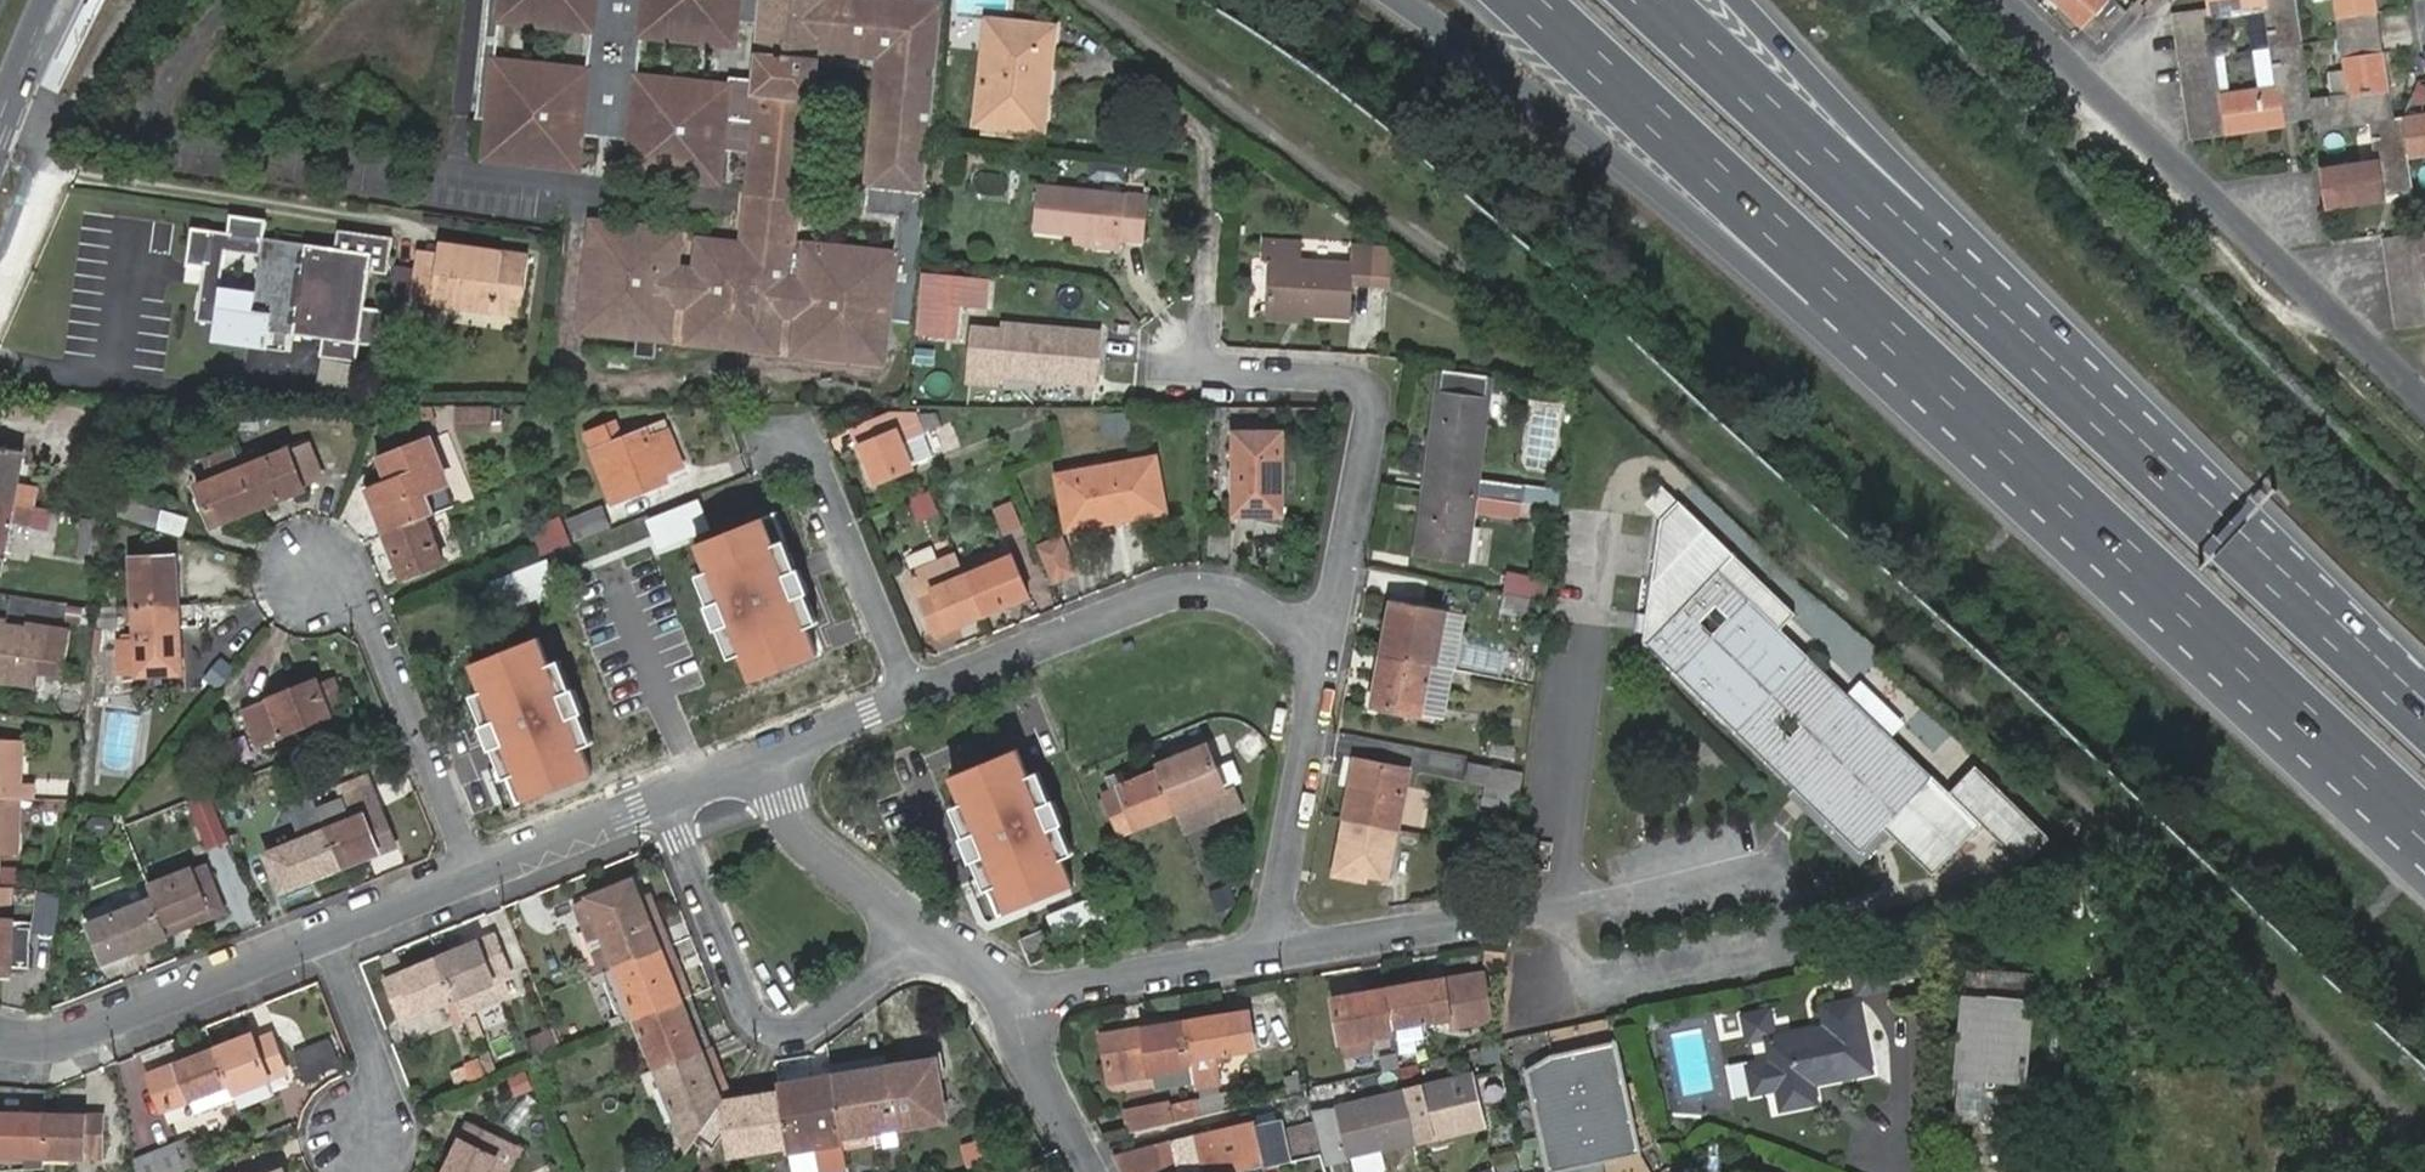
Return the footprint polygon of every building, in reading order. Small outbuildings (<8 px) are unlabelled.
[(638,174),(662,177),(662,173),(685,176),(684,180),(708,182),(708,179),(720,180),(723,150),(752,153),(755,122),(727,119),(730,92),(718,90),(719,87),(695,84),(695,88),(672,85),(673,82),(649,79),(649,83),(637,81),(642,31),(653,32),(653,36),(676,38),(677,35),(699,37),(699,41),(722,44),(723,40),(735,42),(737,21),(761,23),(763,0),(487,0),(474,119),(489,120),(485,154),(497,155),(497,158),(520,161),(520,157),(543,160),(542,164),(565,166),(566,163),(579,164),(581,134),(630,139),(626,170),(639,171),(638,174)] [(741,241),(740,250),(698,246),(696,267),(679,265),(681,243),(660,241),(661,226),(648,225),(648,229),(629,227),(629,222),(607,220),(607,224),(595,223),(582,323),(595,323),(594,329),(615,331),(616,325),(638,328),(638,334),(660,336),(661,331),(671,332),(675,302),(692,304),(689,334),(701,336),(701,341),(722,343),(722,337),(744,340),(744,345),(766,348),(766,342),(781,344),(784,315),(802,316),(798,346),(810,348),(810,352),(831,355),(832,349),(853,352),(853,357),(874,359),(875,353),(889,355),(893,319),(900,255),(887,253),(888,249),(865,247),(865,252),(844,249),(844,245),(832,244),(831,257),(808,256),(805,279),(788,276),(790,249),(797,249),(799,215),(784,213),(788,195),(801,196),(805,196),(818,56),(844,57),(848,16),(853,15),(854,0),(763,0),(761,23),(754,94),(757,95),(755,122),(752,153),(748,191),(754,191),(752,211),(745,210),(741,241)] [(853,15),(848,16),(844,57),(880,60),(865,211),(904,215),(901,250),(900,255),(893,319),(918,322),(949,3),(921,0),(854,0),(853,15)] [(2097,43),(2126,13),(2112,0),(2058,0),(2055,4),(2097,43)] [(2206,10),(2208,21),(2266,12),(2273,53),(2304,47),(2296,0),(2205,0),(2206,10)] [(2376,122),(2394,119),(2376,0),(2336,0),(2341,42),(2350,98),(2313,103),(2314,118),(2316,134),(2348,128),(2376,122)] [(2208,21),(2206,10),(2173,14),(2176,33),(2209,28),(2208,21)] [(987,84),(994,21),(985,20),(979,83),(987,84)] [(1051,27),(994,21),(987,84),(979,83),(974,126),(1032,131),(1036,90),(1031,90),(1032,80),(1046,82),(1051,27)] [(2209,28),(2176,33),(2179,51),(2212,46),(2209,29),(2209,28)] [(2212,46),(2179,51),(2182,69),(2215,64),(2215,62),(2212,46)] [(2223,118),(2227,136),(2284,128),(2283,122),(2314,118),(2313,103),(2304,47),(2273,53),(2277,83),(2220,94),(2221,100),(2223,118)] [(2215,64),(2182,69),(2185,87),(2218,82),(2215,64)] [(1041,131),(1046,82),(1032,80),(1031,90),(1036,90),(1032,131),(1041,131)] [(2218,82),(2185,87),(2188,105),(2221,100),(2220,94),(2218,82)] [(2221,100),(2188,105),(2191,123),(2223,118),(2221,100)] [(2402,118),(2408,160),(2424,158),(2424,114),(2402,118)] [(2223,118),(2191,123),(2194,141),(2227,136),(2223,118)] [(2328,211),(2343,210),(2387,203),(2387,199),(2414,194),(2408,160),(2402,118),(2394,119),(2376,122),(2380,162),(2346,167),(2322,169),(2328,211)] [(1035,183),(1031,230),(1140,239),(1144,194),(1035,183)] [(747,191),(745,210),(752,211),(754,191),(748,191),(747,191)] [(799,215),(801,196),(788,195),(784,213),(799,215)] [(398,233),(341,225),(339,243),(269,234),(272,215),(235,210),(232,231),(198,226),(193,262),(210,264),(202,319),(220,321),(217,339),(251,344),(253,334),(274,337),(273,347),(288,350),(291,332),(326,336),(323,355),(324,355),(360,360),(362,360),(365,342),(384,345),(389,307),(370,304),(374,270),(393,273),(398,233)] [(683,228),(661,226),(660,241),(681,243),(683,228)] [(2419,236),(2384,241),(2387,259),(2422,254),(2419,236)] [(740,250),(741,241),(700,237),(698,246),(740,250)] [(442,256),(437,295),(526,306),(532,248),(444,238),(442,256)] [(1267,259),(1263,309),(1296,312),(1344,317),(1348,264),(1297,260),(1298,243),(1262,239),(1260,258),(1267,259)] [(809,242),(808,256),(831,257),(832,244),(809,242)] [(2422,254),(2387,259),(2390,277),(2424,271),(2422,254)] [(418,293),(437,295),(442,256),(422,255),(418,293)] [(2390,277),(2393,295),(2424,290),(2424,272),(2424,271),(2390,277)] [(2393,295),(2395,313),(2424,307),(2424,290),(2393,295)] [(395,297),(393,317),(412,319),(414,299),(395,297)] [(2395,313),(2398,331),(2424,326),(2424,307),(2395,313)] [(1296,312),(1263,309),(1262,318),(1295,321),(1296,312)] [(993,376),(1091,384),(1096,332),(999,323),(997,331),(965,328),(959,381),(992,384),(993,376)] [(615,331),(638,334),(638,328),(616,325),(615,331)] [(251,344),(273,347),(274,337),(253,334),(251,344)] [(360,360),(324,355),(320,396),(354,400),(360,360)] [(1462,563),(1469,501),(1469,498),(1515,505),(1517,484),(1473,479),(1480,406),(1484,381),(1434,372),(1430,407),(1420,491),(1411,558),(1462,563)] [(491,405),(454,405),(453,430),(491,431),(491,405)] [(858,427),(880,481),(914,468),(904,441),(922,432),(916,415),(893,413),(858,427)] [(592,446),(614,502),(668,481),(665,474),(683,467),(668,427),(650,435),(646,425),(592,446)] [(428,517),(456,506),(431,439),(387,456),(396,480),(375,489),(391,531),(428,517)] [(1230,443),(1229,520),(1273,522),(1276,445),(1230,443)] [(33,502),(37,483),(19,478),(24,452),(0,447),(0,495),(33,502)] [(290,449),(244,468),(261,507),(306,489),(304,484),(294,459),(290,449)] [(294,459),(304,484),(318,479),(308,453),(294,459)] [(1059,475),(1068,529),(1164,513),(1156,460),(1059,475)] [(261,507),(244,468),(196,487),(214,527),(261,507)] [(143,493),(128,488),(119,519),(157,529),(164,505),(140,498),(143,493)] [(911,497),(921,522),(941,514),(932,490),(911,497)] [(5,553),(12,516),(30,519),(33,502),(0,495),(0,552),(5,553)] [(996,507),(1006,532),(1025,525),(1015,500),(996,507)] [(1790,613),(1675,500),(1656,521),(1638,643),(1790,789),(1856,853),(1881,827),(1888,834),(1929,875),(1978,824),(2020,864),(2047,836),(1973,765),(1946,793),(1776,628),(1790,613)] [(602,503),(562,520),(572,544),(612,528),(602,503)] [(165,510),(159,529),(184,535),(189,516),(165,510)] [(103,556),(107,516),(84,511),(80,551),(103,556)] [(391,531),(389,533),(409,582),(446,568),(428,517),(391,531)] [(531,530),(540,552),(568,542),(559,520),(531,530)] [(701,546),(753,680),(818,654),(766,520),(701,546)] [(1041,541),(1052,583),(1080,575),(1069,533),(1041,541)] [(933,634),(982,613),(967,576),(957,551),(905,571),(917,596),(933,634)] [(135,557),(136,602),(177,600),(177,556),(135,557)] [(967,576),(982,613),(1028,594),(1013,557),(967,576)] [(1540,600),(1543,577),(1502,570),(1498,592),(1540,600)] [(120,581),(104,581),(100,624),(120,623),(120,581)] [(1540,600),(1498,592),(1494,612),(1535,619),(1540,600)] [(177,600),(136,602),(138,672),(180,670),(177,600)] [(1390,602),(1382,652),(1447,666),(1455,614),(1440,610),(1390,602)] [(47,620),(28,618),(27,624),(46,626),(47,620)] [(40,680),(40,670),(65,674),(72,623),(47,620),(46,626),(27,624),(7,622),(0,621),(0,675),(40,680)] [(474,665),(530,799),(593,773),(538,639),(474,665)] [(1447,666),(1382,652),(1372,704),(1438,717),(1447,666)] [(270,699),(247,708),(259,739),(282,730),(284,734),(331,716),(328,708),(343,702),(334,678),(318,684),(315,676),(268,694),(270,699)] [(0,728),(0,790),(23,791),(36,792),(37,776),(25,776),(26,728),(0,728)] [(1186,830),(1244,805),(1235,784),(1225,787),(1207,744),(1159,764),(1161,769),(1177,809),(1186,830)] [(955,776),(1010,910),(1072,885),(1016,751),(955,776)] [(1396,828),(1398,828),(1410,768),(1357,758),(1345,817),(1345,818),(1396,828)] [(1498,767),(1465,760),(1460,781),(1496,787),(1498,767)] [(1121,832),(1177,809),(1161,769),(1105,792),(1121,832)] [(354,823),(332,832),(346,868),(401,845),(378,788),(346,801),(354,823)] [(1888,834),(1881,827),(1856,853),(1790,789),(1783,796),(1855,866),(1888,834)] [(0,790),(0,848),(21,848),(23,791),(0,790)] [(231,840),(211,792),(191,800),(210,848),(231,840)] [(104,806),(99,805),(95,805),(87,808),(86,816),(93,822),(97,822),(102,822),(110,819),(110,811),(104,806)] [(1396,828),(1345,818),(1335,874),(1357,878),(1359,871),(1366,872),(1387,877),(1396,828)] [(346,868),(332,832),(309,842),(306,834),(274,846),(292,891),(346,868)] [(208,862),(150,885),(154,895),(165,923),(191,912),(196,923),(227,910),(208,862)] [(86,872),(71,871),(70,876),(69,889),(84,891),(86,872)] [(1359,871),(1357,878),(1364,880),(1366,872),(1359,871)] [(581,920),(601,969),(617,963),(659,945),(633,878),(596,894),(603,911),(581,920)] [(1221,913),(1240,905),(1230,883),(1211,892),(1221,913)] [(16,888),(0,886),(0,903),(14,904),(16,888)] [(115,957),(170,936),(170,934),(165,923),(154,895),(100,918),(115,957)] [(15,956),(33,957),(37,911),(0,910),(0,955),(15,956)] [(39,931),(58,933),(60,912),(41,910),(39,931)] [(170,934),(196,923),(191,912),(165,923),(170,934)] [(1044,932),(1023,940),(1032,961),(1054,952),(1044,932)] [(515,994),(509,977),(494,939),(440,961),(456,1000),(463,1016),(515,994)] [(617,963),(637,1013),(680,995),(659,945),(617,963)] [(15,956),(0,955),(0,962),(14,963),(15,956)] [(1770,1041),(1783,1104),(1817,1097),(1813,1078),(1872,1066),(1858,995),(1889,989),(1882,956),(1845,964),(1851,995),(1821,1001),(1827,1023),(1774,1034),(1768,1007),(1736,1013),(1743,1046),(1770,1041)] [(410,1018),(456,1000),(440,961),(394,980),(410,1018)] [(1969,963),(1951,1117),(2019,1124),(2037,969),(1969,963)] [(1477,977),(1383,993),(1390,1034),(1446,1025),(1484,1019),(1477,977)] [(1390,1034),(1383,993),(1324,1003),(1331,1044),(1390,1034)] [(637,1013),(658,1065),(701,1047),(680,995),(637,1013)] [(1290,1045),(1285,1009),(1183,1024),(1190,1069),(1193,1088),(1217,1084),(1212,1054),(1254,1048),(1254,1050),(1290,1045)] [(1190,1069),(1183,1024),(1102,1036),(1109,1081),(1190,1069)] [(253,1039),(217,1055),(233,1095),(234,1099),(288,1076),(272,1037),(255,1044),(253,1039)] [(1517,1058),(1521,1077),(1526,1076),(1546,1171),(1636,1153),(1613,1042),(1555,1054),(1554,1050),(1517,1058)] [(317,1078),(338,1070),(328,1044),(292,1057),(304,1088),(319,1083),(317,1078)] [(489,1047),(448,1062),(459,1088),(499,1072),(489,1047)] [(658,1065),(691,1148),(701,1133),(723,1101),(701,1047),(658,1065)] [(233,1095),(217,1055),(163,1077),(179,1117),(233,1095)] [(890,1067),(900,1127),(945,1120),(936,1060),(890,1067)] [(837,1075),(846,1135),(900,1127),(890,1067),(837,1075)] [(516,1097),(536,1091),(530,1071),(510,1077),(516,1097)] [(826,1169),(850,1164),(846,1135),(837,1075),(784,1083),(785,1090),(793,1144),(821,1139),(826,1169)] [(1473,1076),(1406,1091),(1419,1143),(1486,1126),(1473,1076)] [(1116,1171),(1204,1171),(1233,1167),(1265,1161),(1266,1163),(1323,1153),(1314,1113),(1308,1089),(1226,1110),(1197,1116),(1171,1123),(1127,1133),(1099,1140),(1116,1171)] [(732,1152),(793,1144),(785,1090),(723,1101),(701,1133),(717,1143),(728,1128),(732,1152)] [(1406,1091),(1338,1108),(1349,1159),(1419,1143),(1406,1091)] [(1195,1101),(1197,1116),(1226,1110),(1223,1094),(1195,1101)] [(1122,1112),(1127,1133),(1171,1123),(1169,1108),(1167,1100),(1122,1112)] [(1169,1108),(1171,1123),(1197,1116),(1195,1101),(1169,1108)] [(1338,1108),(1314,1113),(1323,1153),(1326,1165),(1349,1159),(1338,1108)] [(43,1158),(47,1116),(0,1113),(0,1156),(43,1158)] [(47,1116),(43,1158),(104,1160),(105,1118),(47,1116)] [(437,1171),(505,1171),(517,1148),(462,1121),(437,1171)] [(994,1137),(962,1145),(968,1169),(1000,1160),(994,1137)] [(136,1170),(136,1171),(186,1171),(178,1154),(136,1170)]
